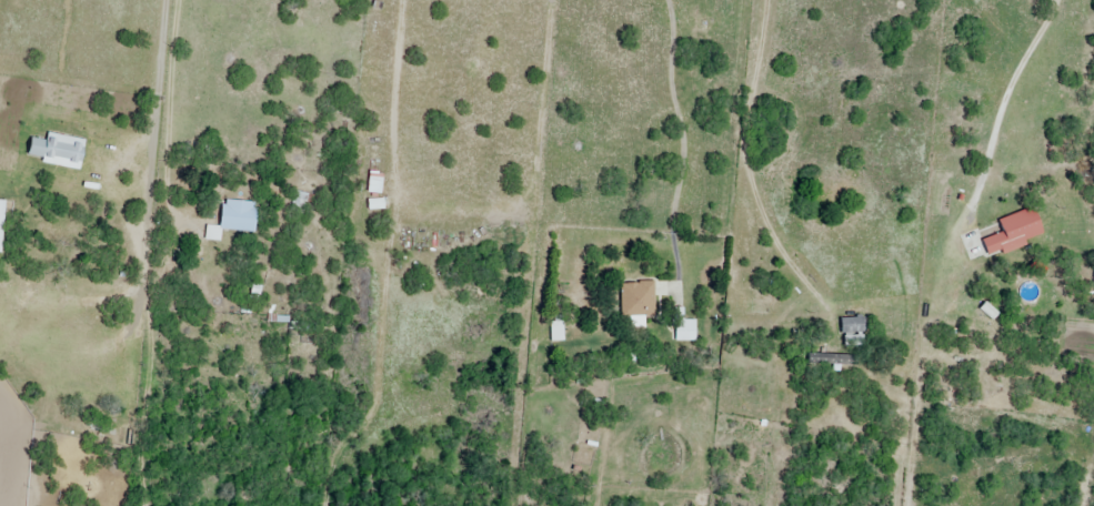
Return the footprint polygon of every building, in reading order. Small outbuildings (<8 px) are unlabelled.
[(303,214),(308,195),(296,192),(291,211),(303,214)] [(255,233),(257,204),(223,202),(221,228),(206,227),(205,241),(220,242),(221,231),(255,233)] [(999,219),(1003,234),(983,239),(988,257),(1043,241),(1034,209),(999,219)] [(416,232),(418,248),(429,247),(427,231),(416,232)] [(621,318),(655,318),(655,284),(621,284),(621,318)] [(865,335),(865,318),(840,318),(840,335),(865,335)] [(695,321),(674,321),(674,342),(695,342),(695,321)] [(806,356),(806,367),(857,367),(857,356),(806,356)]
